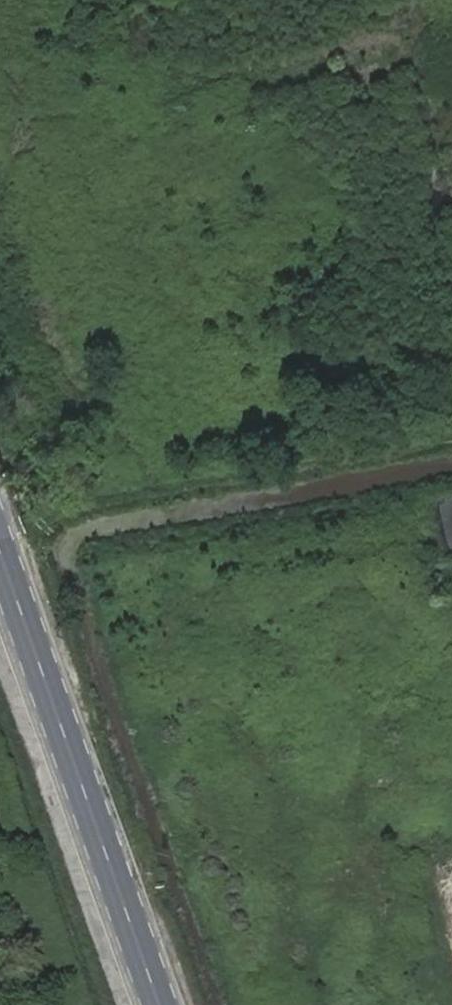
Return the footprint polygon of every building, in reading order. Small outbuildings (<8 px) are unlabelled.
[(47,517),(43,506),(32,510),(36,521),(47,517)]
